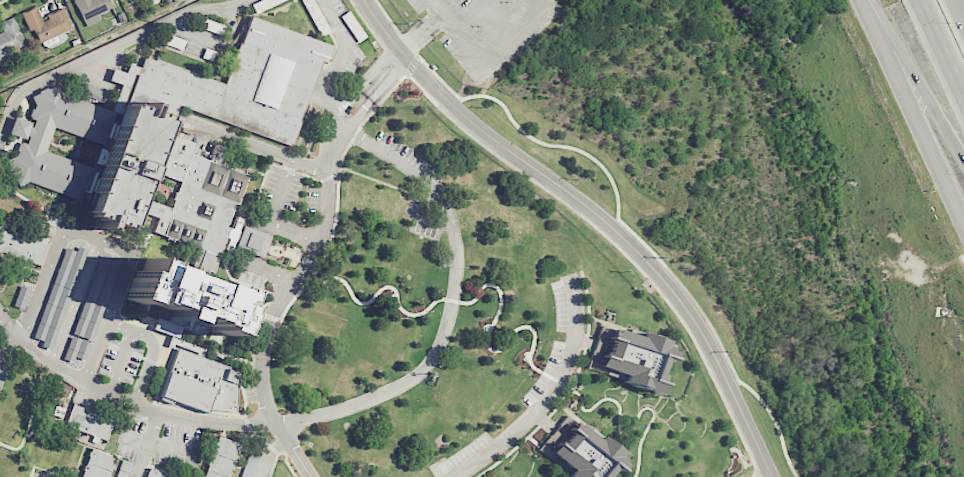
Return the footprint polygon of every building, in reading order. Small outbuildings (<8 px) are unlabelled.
[(100,21),(97,14),(113,8),(110,0),(74,0),(84,27),(100,21)] [(306,11),(316,7),(314,0),(303,0),(306,11)] [(28,47),(14,16),(0,23),(4,32),(0,33),(0,60),(28,47)] [(93,195),(83,191),(80,201),(28,182),(18,187),(5,159),(15,155),(20,142),(27,144),(35,120),(29,118),(34,104),(31,96),(57,84),(62,94),(115,113),(111,123),(118,125),(127,101),(144,54),(224,83),(238,43),(241,44),(251,16),(332,46),(325,64),(320,62),(299,120),(301,120),(292,145),(290,144),(289,146),(180,105),(169,135),(195,144),(191,154),(248,175),(212,274),(198,269),(195,278),(222,288),(223,284),(240,290),(234,306),(239,308),(228,337),(212,332),(214,327),(206,324),(202,335),(168,323),(170,319),(168,318),(171,311),(143,300),(141,305),(125,299),(135,270),(140,272),(146,256),(161,261),(160,266),(188,276),(198,249),(152,232),(157,218),(146,214),(141,227),(129,223),(126,230),(85,215),(93,195)] [(40,266),(0,251),(0,220),(50,238),(40,266)] [(270,235),(243,226),(235,248),(262,258),(270,235)] [(65,247),(34,338),(43,341),(41,347),(52,351),(87,250),(78,247),(76,251),(65,247)] [(94,341),(120,263),(100,256),(73,334),(94,341)] [(13,306),(23,310),(31,289),(21,286),(13,306)] [(621,382),(624,373),(589,362),(601,325),(636,336),(637,333),(663,341),(661,345),(671,348),(668,359),(661,357),(656,373),(662,375),(656,393),(621,382)] [(91,343),(71,336),(64,359),(74,363),(76,357),(86,360),(91,343)] [(234,384),(237,384),(235,412),(207,410),(206,413),(172,401),(171,404),(159,400),(177,349),(229,367),(228,370),(238,373),(234,384)] [(64,426),(72,404),(113,419),(105,441),(64,426)] [(612,467),(604,476),(568,476),(565,474),(572,466),(544,442),(569,414),(597,438),(600,435),(620,453),(617,456),(625,463),(617,471),(612,467)] [(240,443),(216,436),(205,476),(231,476),(240,443)] [(115,457),(108,476),(79,476),(90,448),(115,457)] [(259,456),(249,453),(241,476),(252,476),(259,456)] [(132,462),(121,460),(116,476),(128,476),(132,462)] [(148,469),(170,476),(145,476),(148,469)]
